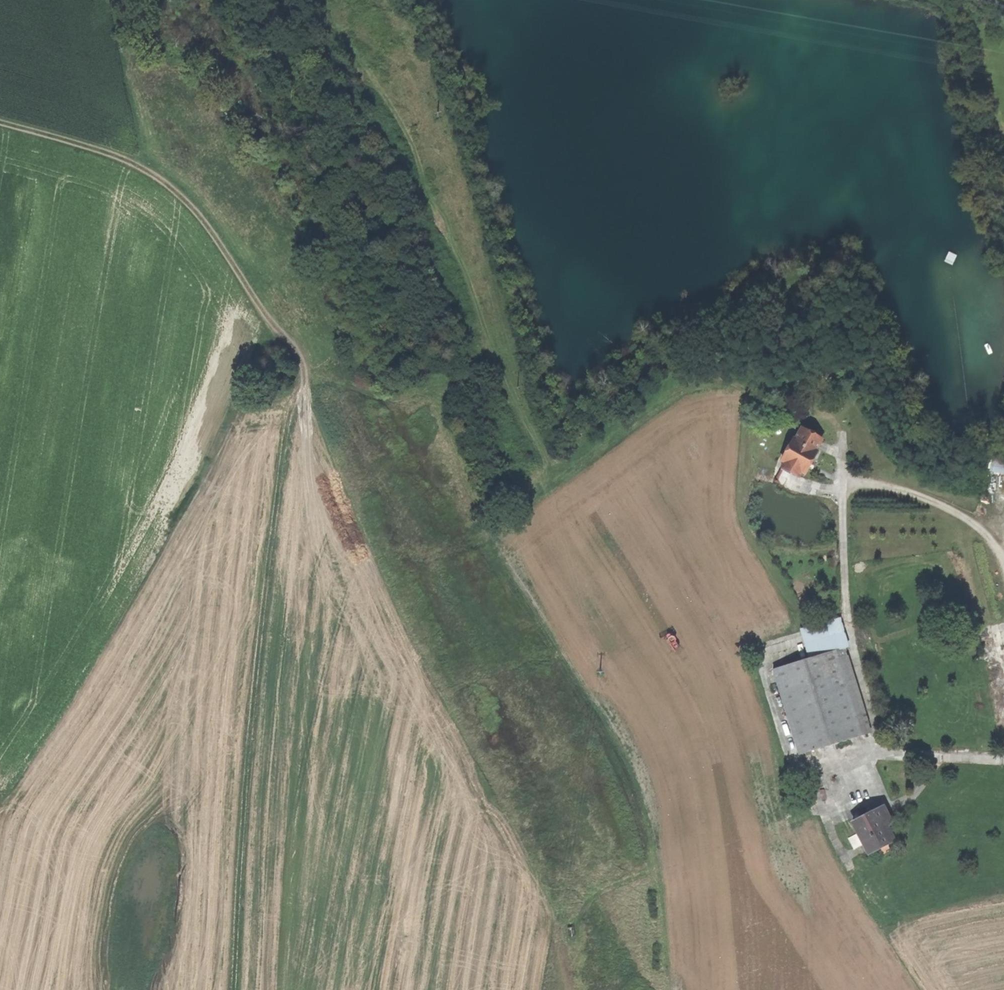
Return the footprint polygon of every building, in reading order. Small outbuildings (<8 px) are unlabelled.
[(817,452),(816,451),(822,439),(802,428),(796,440),(794,439),(782,461),(794,467),(791,472),(791,473),(799,477),(801,472),(805,474),(811,463),(817,452)] [(1003,472),(1003,458),(993,456),(991,470),(1003,472)] [(791,473),(791,472),(794,467),(782,461),(781,469),(790,475),(791,473)] [(801,629),(809,659),(835,651),(848,647),(840,618),(801,629)] [(798,753),(861,733),(835,651),(809,659),(773,670),(798,753)] [(869,853),(893,840),(886,826),(891,823),(883,807),(873,812),(867,816),(853,823),(869,853)]
